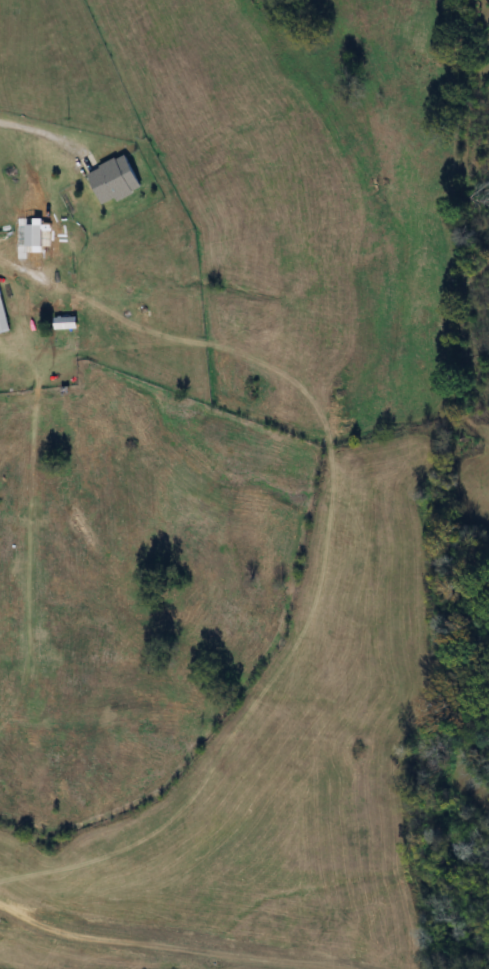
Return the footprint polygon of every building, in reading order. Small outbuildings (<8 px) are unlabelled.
[(145,190),(130,155),(89,172),(103,208),(145,190)] [(28,226),(28,248),(45,248),(45,226),(28,226)] [(1,288),(0,288),(0,329),(2,335),(13,332),(1,288)] [(80,330),(80,318),(56,318),(56,330),(80,330)]
